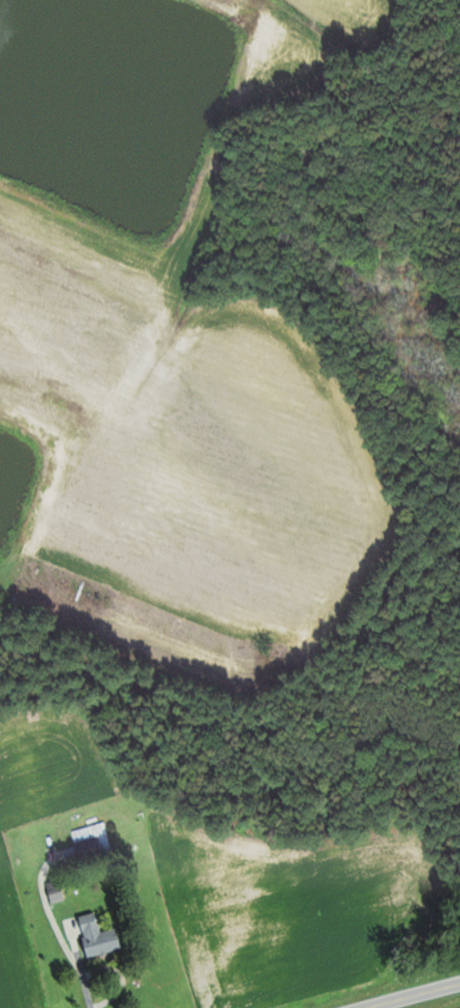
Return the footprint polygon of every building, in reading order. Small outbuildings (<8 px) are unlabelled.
[(93,839),(92,828),(75,831),(79,859),(112,855),(110,836),(93,839)] [(67,898),(60,880),(49,884),(55,902),(67,898)] [(82,916),(92,957),(125,949),(120,928),(103,932),(98,912),(82,916)]
